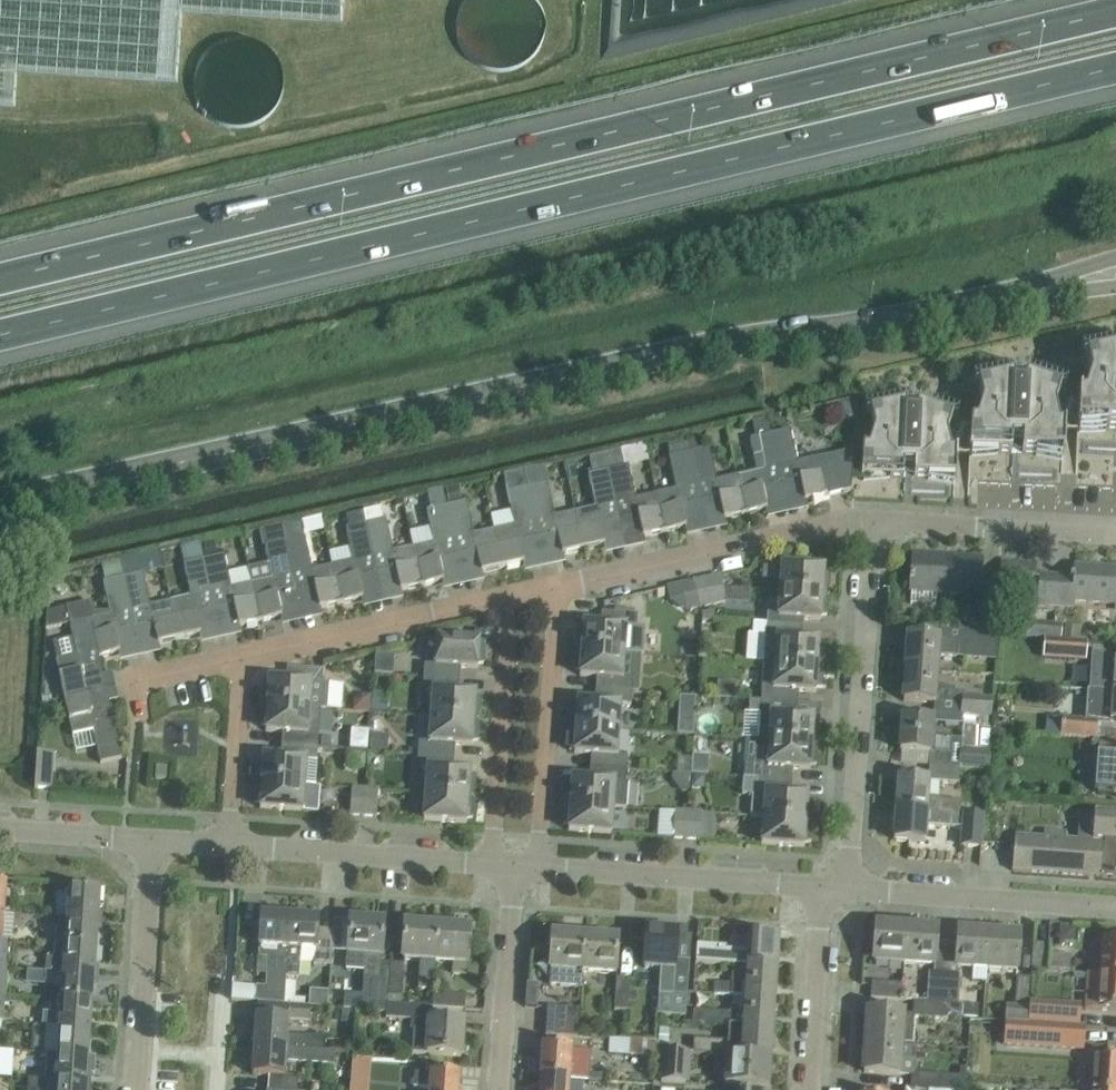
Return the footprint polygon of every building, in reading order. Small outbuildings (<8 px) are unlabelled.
[(179,3),(179,0),(0,0),(0,97),(13,98),(15,63),(174,74),(179,3)] [(179,3),(339,14),(340,0),(179,0),(179,3)] [(546,29),(545,20),(543,13),(540,5),(536,0),(460,0),(458,2),(454,10),(451,19),(450,28),(451,39),(453,47),(457,55),(462,62),(469,68),(476,72),(485,76),(494,78),(501,78),(508,77),(517,74),(525,69),(531,64),(536,58),(542,49),(545,40),(546,30),(546,29)] [(1086,362),(1090,381),(1084,400),(1080,400),(1080,398),(1079,398),(1077,428),(1115,429),(1115,356),(1086,362)] [(1014,378),(978,386),(982,405),(976,424),(972,424),(972,422),(971,422),(969,452),(1011,454),(1012,441),(1022,442),(1022,454),(1064,456),(1065,426),(1063,426),(1063,428),(1059,428),(1055,408),(1061,390),(1025,379),(1025,380),(1024,388),(1014,388),(1015,380),(1014,378)] [(947,432),(953,414),(917,403),(917,404),(916,412),(907,412),(907,404),(907,402),(870,410),(874,429),(868,448),(864,448),(864,446),(863,446),(861,476),(903,477),(904,465),(915,466),(914,478),(956,480),(957,450),(955,450),(955,452),(952,452),(947,432)] [(737,476),(745,513),(774,507),(771,496),(783,494),(770,434),(766,417),(752,420),(756,437),(750,439),(757,471),(737,476)] [(790,430),(770,434),(783,494),(795,491),(797,502),(851,490),(854,450),(797,462),(790,430)] [(685,434),(666,438),(670,456),(689,452),(687,441),(685,434)] [(701,438),(687,441),(689,452),(704,449),(701,438)] [(704,449),(689,452),(702,511),(714,509),(716,520),(725,518),(745,513),(737,476),(717,480),(709,448),(704,449)] [(636,538),(664,531),(656,494),(636,498),(629,465),(624,467),(620,449),(604,452),(621,529),(633,527),(636,538)] [(575,511),(583,549),(612,543),(610,532),(621,529),(604,452),(589,456),(592,473),(588,474),(595,507),(575,511)] [(676,489),(656,494),(664,531),(684,527),(693,525),(691,514),(702,511),(689,452),(670,456),(669,456),(676,489)] [(544,466),(524,470),(541,547),(552,545),(555,556),(583,549),(575,511),(555,516),(544,466)] [(514,525),(494,529),(503,567),(531,561),(529,550),(541,547),(524,470),(504,475),(514,525)] [(434,542),(413,547),(422,585),(451,579),(448,568),(460,565),(447,506),(446,506),(442,488),(427,491),(431,509),(426,510),(434,542)] [(459,488),(446,491),(449,504),(462,501),(459,488)] [(474,573),(503,567),(494,529),(474,534),(467,501),(447,506),(460,565),(472,562),(474,573)] [(366,524),(379,583),(391,580),(393,591),(422,585),(413,547),(393,551),(386,519),(383,520),(380,507),(364,510),(366,523),(366,524)] [(363,512),(346,516),(346,528),(366,524),(363,512)] [(281,524),(285,541),(298,601),(310,598),(312,609),(341,603),(333,565),(312,569),(301,519),(281,524)] [(353,560),(333,565),(341,603),(370,596),(367,586),(379,583),(366,524),(346,528),(353,560)] [(215,541),(202,544),(205,557),(218,555),(215,541)] [(286,603),(298,601),(285,541),(265,546),(272,578),(252,583),(260,621),(289,614),(286,603)] [(200,542),(180,546),(184,564),(204,559),(200,542)] [(260,621),(252,583),(232,587),(224,555),(204,559),(217,619),(229,616),(231,627),(260,621)] [(938,557),(913,555),(911,590),(978,595),(981,560),(950,558),(949,563),(938,562),(938,557)] [(191,596),(171,601),(179,639),(208,632),(205,621),(217,619),(204,559),(184,564),(191,596)] [(119,560),(101,565),(105,581),(123,577),(119,560)] [(1029,579),(1035,579),(1036,564),(1002,561),(1000,591),(1028,593),(1029,579)] [(782,565),(780,591),(828,594),(829,574),(824,573),(824,568),(782,565)] [(1094,570),(1094,568),(1075,566),(1074,577),(1040,575),(1038,604),(1074,606),(1074,601),(1115,603),(1115,572),(1094,570)] [(144,573),(123,577),(136,637),(148,634),(150,645),(179,639),(171,601),(151,605),(144,573)] [(720,575),(707,578),(713,604),(726,601),(720,575)] [(87,603),(67,608),(70,623),(90,619),(98,657),(100,657),(100,656),(119,652),(127,650),(124,640),(136,637),(123,577),(105,581),(103,582),(110,611),(96,612),(93,602),(87,603)] [(700,607),(713,604),(707,578),(694,581),(697,594),(700,607)] [(667,586),(666,587),(669,599),(687,610),(700,607),(697,594),(694,581),(681,583),(667,586)] [(826,615),(828,594),(780,591),(779,606),(768,605),(767,623),(795,625),(796,618),(821,620),(821,614),(826,615)] [(978,603),(977,630),(993,631),(994,604),(978,603)] [(67,610),(66,608),(47,612),(46,628),(70,623),(67,610)] [(576,650),(624,652),(643,654),(644,628),(637,627),(638,614),(635,614),(615,613),(609,612),(608,625),(584,623),(583,629),(578,628),(576,650)] [(103,676),(100,657),(98,657),(90,619),(70,623),(77,655),(56,660),(64,697),(94,691),(91,678),(103,676)] [(1015,637),(1026,638),(1050,640),(1050,641),(1062,642),(1063,624),(1017,620),(1015,637)] [(767,623),(764,662),(823,666),(824,646),(819,646),(819,640),(795,638),(796,625),(795,625),(767,623)] [(993,631),(977,630),(941,628),(941,639),(908,637),(906,668),(937,671),(938,654),(956,655),(956,657),(994,661),(995,647),(996,632),(993,631)] [(424,664),(423,677),(452,679),(453,666),(478,668),(478,662),(483,663),(485,641),(464,639),(464,634),(448,633),(448,638),(437,638),(435,664),(424,664)] [(1050,640),(1026,638),(1024,659),(1051,661),(1051,655),(1071,657),(1072,643),(1062,642),(1050,641),(1050,640)] [(622,678),(624,652),(576,650),(575,669),(580,670),(580,675),(604,677),(603,689),(632,692),(632,691),(644,691),(645,680),(633,680),(633,679),(622,678)] [(1114,691),(1115,692),(1115,658),(1104,657),(1102,673),(1115,674),(1114,691)] [(823,666),(764,662),(761,701),(790,703),(791,690),(815,692),(816,687),(821,687),(823,666)] [(262,704),(262,705),(321,709),(325,709),(327,710),(328,683),(326,683),(323,682),(324,669),(287,667),(287,668),(295,668),(294,680),(287,679),(269,678),(269,684),(264,683),(262,704)] [(936,685),(937,671),(906,668),(903,701),(934,703),(934,701),(953,703),(954,686),(936,685)] [(962,715),(991,716),(994,675),(980,674),(979,697),(963,696),(962,715)] [(433,691),(431,716),(479,719),(481,699),(475,699),(476,693),(452,691),(452,679),(423,677),(423,690),(433,691)] [(631,705),(632,692),(603,689),(603,702),(578,700),(578,706),(572,706),(571,726),(619,729),(621,704),(631,705)] [(1114,691),(1114,692),(1092,690),(1091,707),(1113,708),(1112,726),(1115,726),(1115,692),(1114,691)] [(94,691),(64,697),(73,734),(93,730),(101,762),(122,758),(109,700),(96,703),(94,691)] [(374,692),(372,710),(383,710),(385,693),(374,692)] [(354,700),(353,710),(370,711),(371,694),(361,693),(354,700)] [(750,700),(749,712),(760,713),(758,739),(769,740),(817,744),(817,742),(819,723),(817,723),(813,723),(814,717),(796,716),(797,704),(797,703),(796,703),(793,703),(790,703),(761,701),(750,700)] [(321,709),(262,705),(261,724),(266,725),(266,730),(290,732),(289,745),(318,747),(321,709)] [(990,729),(991,716),(962,715),(961,725),(975,726),(975,728),(990,729)] [(479,719),(431,716),(430,742),(419,741),(419,745),(418,754),(447,756),(448,743),(472,745),(473,740),(478,740),(479,719)] [(929,766),(960,768),(987,770),(989,751),(962,749),(963,740),(932,738),(933,720),(902,718),(900,751),(930,753),(929,766)] [(1048,718),(1047,735),(1095,738),(1096,721),(1048,718)] [(679,724),(679,733),(693,734),(694,720),(685,719),(679,724)] [(617,755),(619,729),(571,726),(569,747),(575,747),(574,753),(599,754),(598,767),(627,769),(627,756),(617,755)] [(990,731),(989,744),(1005,745),(1006,732),(990,731)] [(371,733),(370,749),(388,750),(389,734),(371,733)] [(696,736),(696,745),(710,746),(710,737),(696,736)] [(745,764),(744,777),(784,780),(785,767),(810,769),(810,764),(816,764),(817,744),(769,740),(758,739),(747,739),(745,764)] [(1104,739),(1102,739),(1100,769),(1098,795),(1114,796),(1115,796),(1115,740),(1104,739)] [(318,747),(289,745),(288,757),(264,756),(263,761),(258,761),(257,781),(305,784),(307,759),(317,760),(318,747)] [(365,752),(348,750),(363,769),(365,767),(365,752)] [(55,753),(37,752),(35,787),(53,788),(55,753)] [(428,768),(426,794),(474,797),(475,776),(470,776),(470,770),(446,769),(447,756),(418,754),(417,767),(428,768)] [(693,755),(691,773),(707,775),(709,756),(693,755)] [(156,777),(165,778),(166,778),(167,766),(157,765),(156,777)] [(929,766),(928,781),(929,782),(959,784),(960,768),(929,766)] [(565,804),(613,807),(626,808),(628,782),(626,782),(627,769),(598,767),(597,779),(572,778),(572,783),(567,783),(565,804)] [(692,774),(691,788),(700,788),(705,784),(706,775),(692,774)] [(752,817),(763,817),(811,821),(813,800),(808,800),(808,794),(783,793),(784,780),(744,777),(742,794),(753,795),(752,817)] [(898,778),(896,809),(961,814),(962,801),(928,798),(929,782),(928,781),(898,778)] [(305,784),(257,781),(255,802),(261,802),(260,808),(303,811),(305,784)] [(363,815),(365,788),(352,787),(350,814),(363,815)] [(379,789),(365,788),(363,815),(377,816),(379,789)] [(472,817),(474,797),(426,794),(424,819),(467,822),(467,817),(472,817)] [(611,832),(613,807),(565,804),(564,824),(569,824),(569,830),(611,833),(611,832)] [(961,814),(896,809),(894,840),(925,842),(926,825),(963,827),(961,845),(980,847),(983,816),(960,815),(961,814)] [(673,836),(673,837),(686,838),(688,811),(675,810),(673,836)] [(702,812),(688,811),(686,838),(700,839),(702,812)] [(1115,843),(1115,815),(1093,814),(1093,815),(1079,814),(1078,834),(1077,840),(1115,843)] [(811,821),(763,817),(762,843),(804,847),(805,841),(810,841),(811,821)] [(1012,871),(1070,875),(1073,840),(1066,839),(1066,832),(1044,831),(1044,837),(1015,835),(1012,871)] [(1077,840),(1073,840),(1070,875),(1115,878),(1115,843),(1077,840)] [(67,918),(99,920),(99,908),(104,906),(105,895),(101,892),(87,891),(87,886),(70,885),(70,890),(69,889),(67,918)] [(285,981),(286,977),(290,916),(262,914),(259,960),(261,960),(267,960),(265,987),(257,986),(256,1001),(259,1001),(284,1003),(285,981)] [(319,918),(290,916),(286,977),(299,978),(300,961),(314,962),(314,964),(331,965),(333,932),(318,931),(319,918)] [(56,927),(55,943),(97,946),(99,920),(67,918),(67,928),(56,927)] [(386,1012),(387,1004),(390,965),(380,965),(381,955),(382,955),(384,923),(351,920),(349,943),(347,969),(365,970),(365,977),(370,977),(368,998),(358,997),(356,1010),(386,1012)] [(433,990),(435,961),(438,926),(405,924),(403,959),(420,960),(419,989),(433,990)] [(470,928),(438,926),(435,961),(455,962),(454,973),(467,974),(470,928)] [(904,963),(907,928),(876,926),(874,961),(904,963)] [(907,928),(904,963),(934,965),(937,930),(907,928)] [(687,991),(688,982),(689,960),(675,959),(677,932),(646,930),(645,952),(644,959),(645,959),(645,966),(663,967),(661,995),(671,995),(669,1016),(687,1017),(689,992),(687,991)] [(972,981),(985,982),(989,934),(958,931),(956,966),(973,968),(972,981)] [(583,971),(586,936),(554,934),(550,984),(582,986),(583,971)] [(989,934),(985,982),(986,982),(987,969),(1017,971),(1019,936),(989,934)] [(706,963),(747,966),(778,967),(780,937),(749,935),(748,951),(734,950),(734,953),(707,951),(707,953),(700,953),(700,963),(706,963)] [(586,936),(583,971),(616,973),(619,939),(586,936)] [(1115,975),(1115,940),(1104,939),(1101,974),(1115,975)] [(8,967),(9,940),(4,940),(0,940),(0,967),(8,967)] [(95,973),(97,946),(55,943),(55,958),(47,958),(46,970),(95,973)] [(1031,970),(1047,971),(1049,944),(1033,943),(1031,970)] [(1050,954),(1049,968),(1069,970),(1070,955),(1050,954)] [(387,1004),(402,1005),(404,964),(390,963),(390,965),(387,1004)] [(745,996),(775,998),(778,967),(747,966),(746,981),(732,980),(731,983),(714,982),(713,994),(745,996)] [(0,967),(0,995),(10,995),(6,995),(8,967),(0,967)] [(93,1001),(95,973),(46,970),(45,984),(63,985),(62,999),(93,1001)] [(929,973),(927,1001),(942,1002),(944,974),(929,973)] [(1101,974),(1088,973),(1085,1009),(1115,1011),(1115,975),(1101,974)] [(960,975),(944,974),(942,1002),(951,1013),(955,1014),(964,1014),(964,1004),(959,1004),(958,1003),(960,975)] [(1015,1006),(1029,1007),(1029,1002),(1030,1000),(1031,978),(1017,977),(1015,1006)] [(615,1010),(629,1011),(631,979),(617,978),(615,1010)] [(285,981),(284,1003),(295,1004),(296,982),(285,981)] [(900,1000),(902,984),(872,982),(871,998),(900,1000)] [(433,993),(432,1007),(464,1009),(465,995),(433,993)] [(0,995),(0,1022),(3,1022),(5,1004),(9,1004),(10,995),(0,995)] [(773,1028),(775,998),(745,996),(744,1012),(730,1011),(730,1013),(693,1010),(693,1023),(730,1026),(773,1028)] [(43,1025),(60,1026),(91,1028),(93,1001),(62,999),(61,1013),(44,1012),(43,1025)] [(915,1000),(914,1015),(914,1017),(942,1018),(951,1013),(942,1002),(927,1001),(915,1000)] [(295,1004),(284,1003),(259,1001),(258,1018),(257,1018),(255,1045),(323,1050),(323,1039),(315,1038),(287,1037),(288,1021),(309,1022),(310,1005),(295,1004)] [(1029,1007),(1028,1022),(1079,1026),(1081,1006),(1029,1002),(1029,1007)] [(432,1007),(402,1005),(387,1004),(386,1012),(388,1012),(387,1018),(413,1019),(412,1029),(414,1029),(413,1053),(428,1054),(461,1056),(464,1023),(431,1020),(432,1007)] [(1007,1005),(1006,1021),(1028,1022),(1029,1007),(1015,1006),(1007,1005)] [(578,1037),(580,1009),(548,1007),(546,1035),(578,1037)] [(913,1045),(914,1017),(914,1015),(903,1014),(868,1012),(866,1042),(913,1045)] [(1006,1021),(1004,1044),(1083,1049),(1084,1026),(1079,1026),(1028,1022),(1006,1021)] [(91,1028),(60,1026),(59,1053),(89,1055),(91,1028)] [(693,1052),(727,1055),(771,1058),(773,1028),(730,1026),(729,1041),(694,1039),(693,1052)] [(659,1028),(659,1045),(669,1045),(670,1029),(659,1028)] [(656,1056),(656,1042),(630,1040),(629,1054),(656,1056)] [(913,1045),(866,1042),(864,1072),(912,1076),(912,1072),(915,1072),(916,1060),(917,1045),(913,1045)] [(253,1074),(270,1075),(269,1089),(274,1089),(298,1089),(298,1077),(286,1076),(287,1061),(333,1065),(334,1051),(323,1051),(323,1050),(255,1045),(253,1074)] [(540,1076),(569,1078),(570,1078),(589,1079),(590,1060),(571,1059),(571,1056),(586,1057),(587,1050),(571,1049),(571,1047),(543,1045),(540,1076)] [(1115,1088),(1115,1046),(1107,1045),(1106,1058),(1095,1058),(1093,1087),(1115,1088)] [(689,1083),(691,1051),(662,1050),(661,1082),(689,1083)] [(57,1080),(57,1081),(87,1083),(88,1074),(95,1074),(96,1055),(89,1055),(59,1053),(57,1080)] [(769,1089),(771,1058),(727,1055),(725,1086),(769,1089)] [(372,1057),(353,1056),(352,1089),(371,1089),(372,1057)] [(429,1089),(459,1089),(460,1074),(430,1072),(430,1074),(415,1073),(415,1085),(429,1086),(429,1089)] [(912,1076),(911,1089),(922,1089),(965,1089),(966,1076),(915,1072),(912,1072),(912,1076)] [(569,1078),(540,1076),(539,1089),(569,1089),(569,1078)] [(57,1080),(44,1079),(43,1089),(87,1089),(87,1083),(57,1081),(57,1080)]
